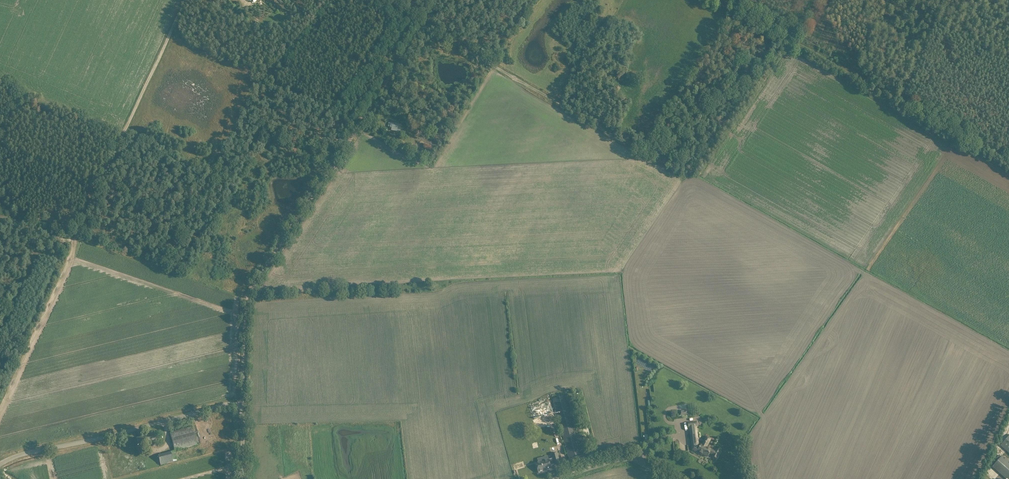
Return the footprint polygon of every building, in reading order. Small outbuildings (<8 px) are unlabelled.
[(612,91),(616,94),(620,88),(615,85),(612,91)] [(398,124),(396,124),(391,123),(390,128),(392,128),(391,130),(396,131),(400,132),(401,127),(399,127),(400,125),(398,124)] [(552,399),(567,455),(569,459),(582,456),(566,396),(552,399)] [(539,438),(550,435),(546,416),(535,418),(539,438)] [(688,423),(689,428),(691,438),(697,438),(696,427),(697,427),(696,422),(688,423)] [(192,427),(170,433),(171,438),(173,447),(175,451),(197,445),(192,427)] [(136,438),(138,443),(139,446),(156,441),(155,438),(154,433),(136,438)] [(1001,446),(1008,453),(1008,436),(1001,446)] [(717,449),(715,452),(707,447),(708,444),(706,443),(707,443),(706,443),(704,442),(702,445),(702,444),(700,447),(698,446),(698,444),(692,445),(692,450),(699,453),(708,457),(710,453),(713,455),(712,457),(717,459),(721,451),(717,449)] [(176,457),(174,451),(158,456),(160,465),(173,462),(173,460),(177,459),(176,457)] [(539,463),(536,463),(538,473),(544,471),(547,470),(551,469),(550,466),(554,465),(555,466),(560,464),(557,453),(551,454),(553,459),(544,461),(543,459),(538,460),(539,463)] [(1002,456),(992,467),(1006,478),(1008,478),(1008,462),(1002,456)]
